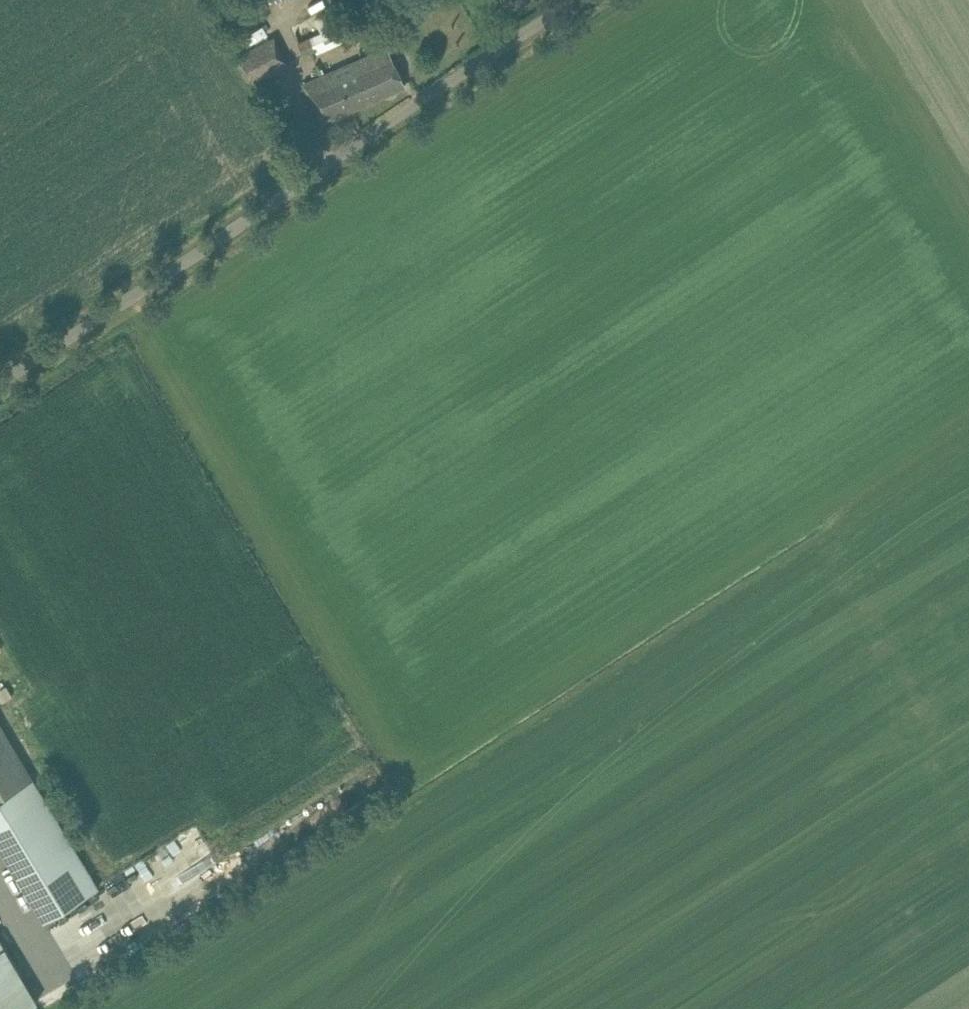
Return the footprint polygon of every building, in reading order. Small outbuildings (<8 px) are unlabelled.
[(295,32),(298,40),(291,43),(298,57),(324,45),(319,32),(334,26),(330,17),(295,32)] [(275,37),(237,55),(251,81),(287,62),(275,37)] [(405,84),(397,66),(388,46),(308,81),(325,119),(405,84)] [(13,695),(6,685),(0,689),(0,695),(3,701),(13,695)] [(0,722),(0,846),(45,920),(99,885),(33,778),(0,722)] [(172,918),(174,903),(163,902),(162,912),(161,912),(160,917),(172,918)] [(0,936),(0,1008),(22,1008),(38,999),(0,936)]
